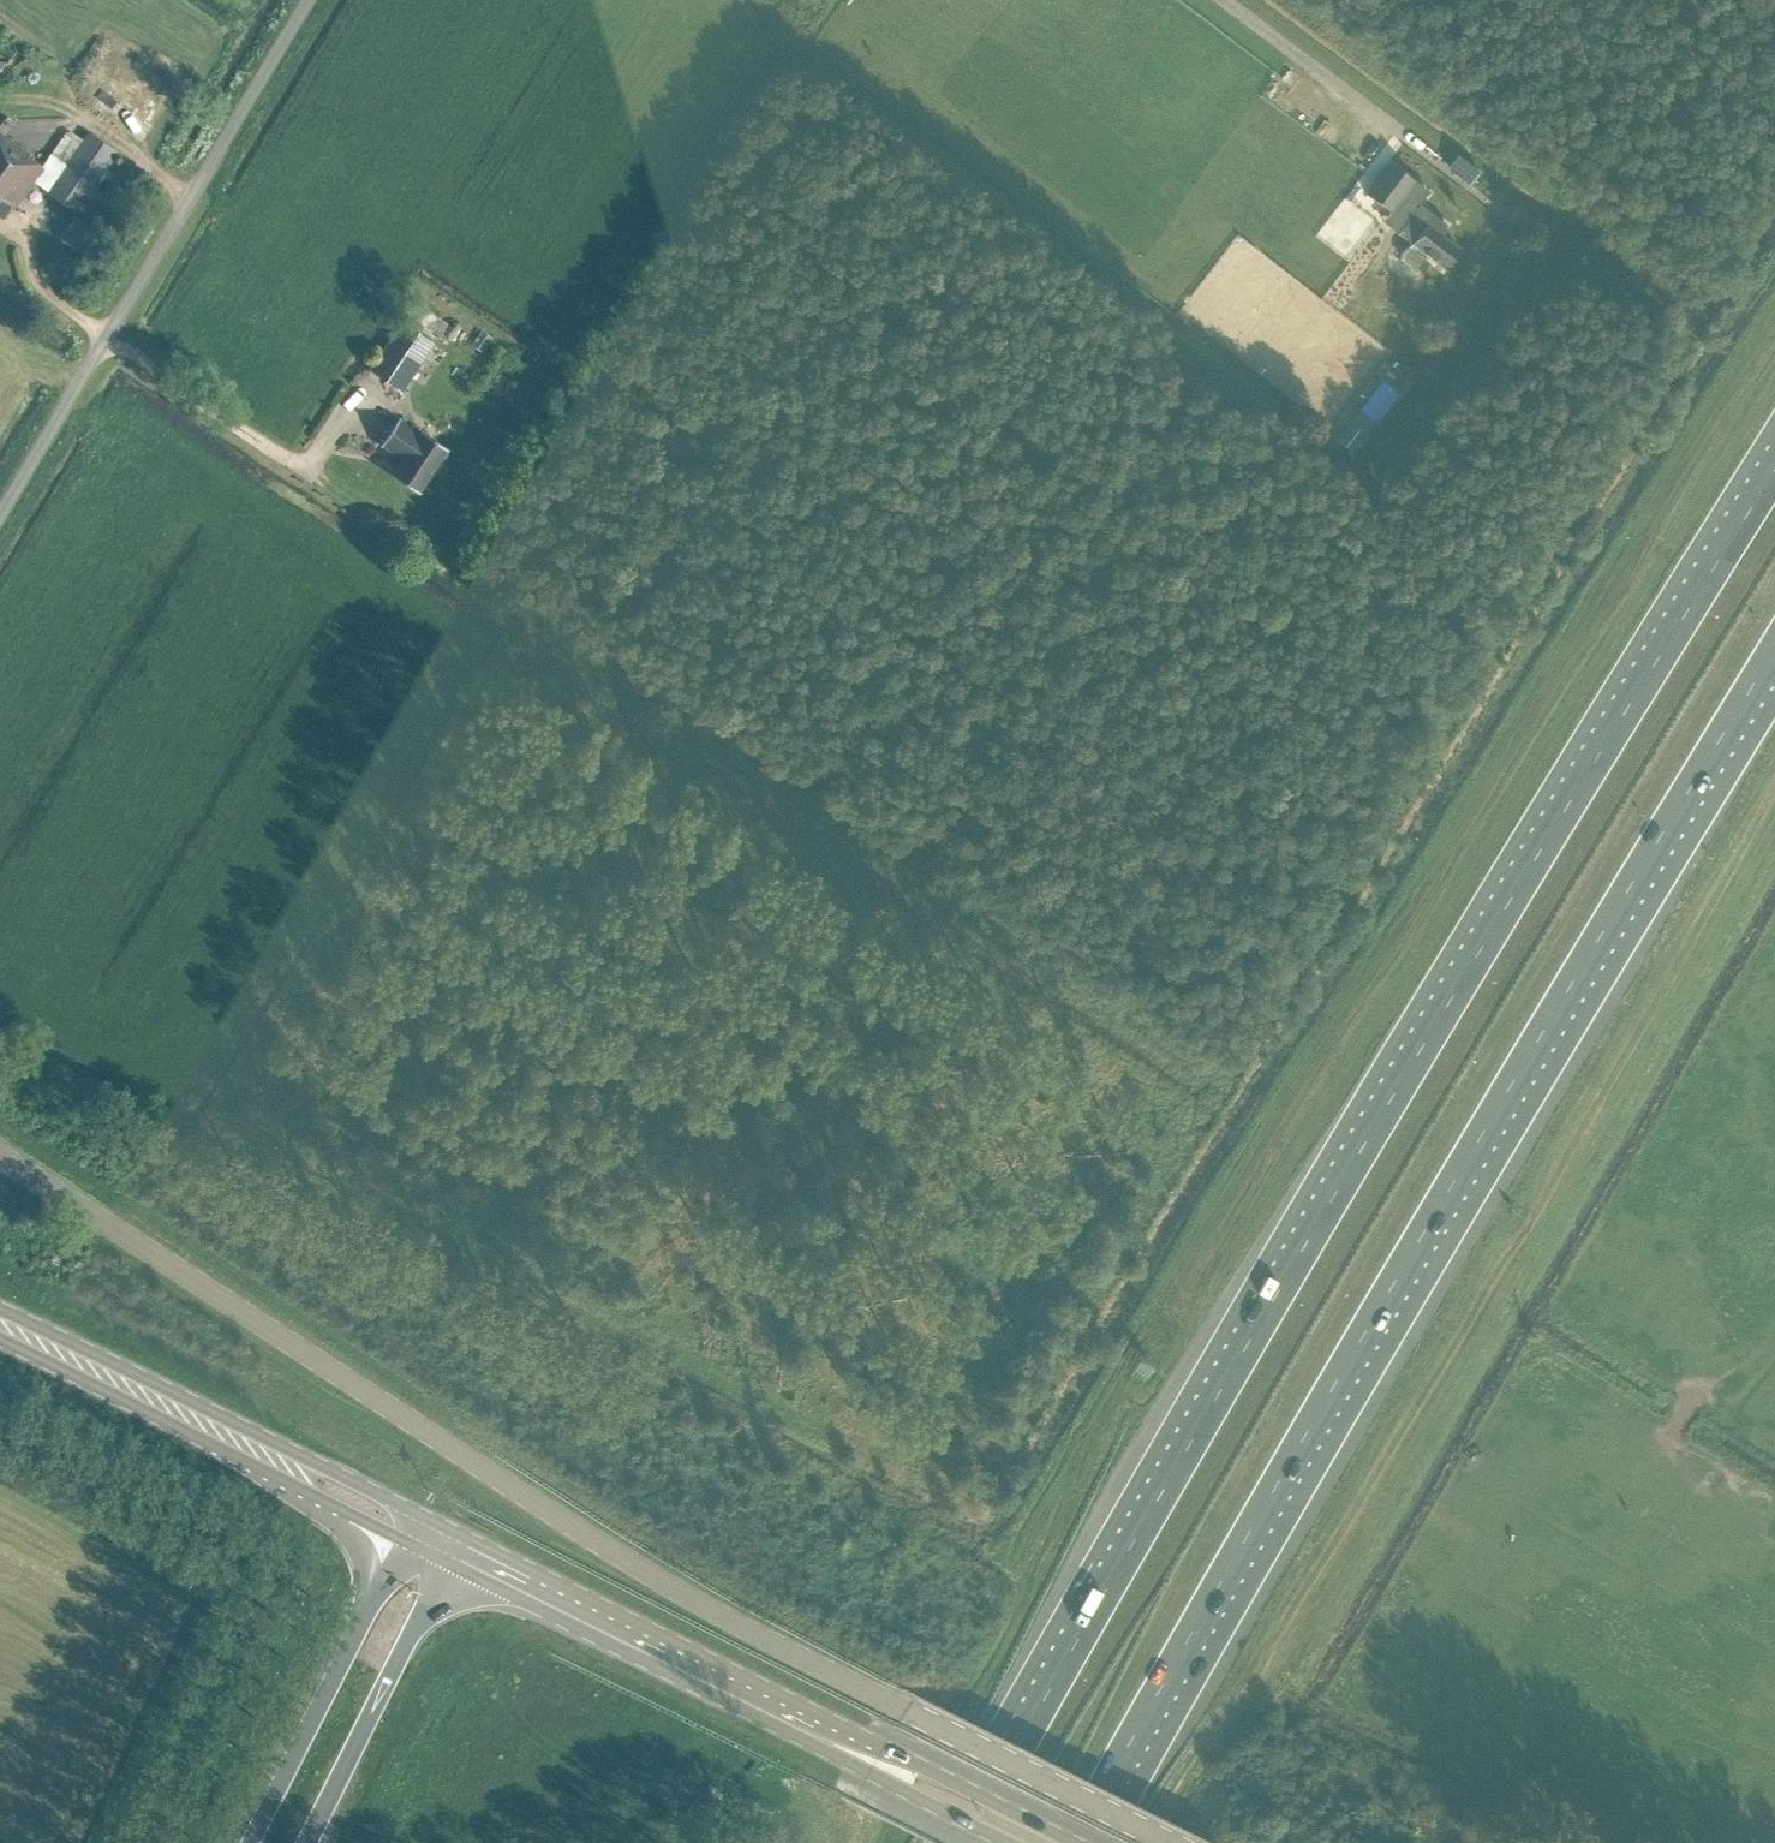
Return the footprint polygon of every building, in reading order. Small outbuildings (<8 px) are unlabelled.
[(67,125),(41,164),(27,155),(28,153),(0,133),(0,216),(1,217),(10,204),(13,206),(31,179),(47,190),(46,191),(74,210),(116,150),(87,131),(84,136),(67,125)] [(1469,183),(1478,171),(1456,153),(1446,165),(1469,183)] [(1387,211),(1410,181),(1387,163),(1364,194),(1387,211)] [(1432,215),(1439,206),(1428,197),(1420,207),(1417,204),(1395,233),(1409,244),(1401,255),(1401,259),(1411,267),(1415,266),(1424,254),(1442,268),(1456,249),(1437,235),(1445,225),(1432,215)] [(79,250),(94,228),(74,214),(59,237),(79,250)] [(1304,279),(1332,300),(1368,253),(1326,220),(1300,255),(1314,266),(1304,279)] [(437,339),(448,322),(414,300),(403,316),(437,339)] [(401,389),(433,341),(400,319),(368,368),(401,389)] [(1351,451),(1403,388),(1387,375),(1336,439),(1351,451)] [(419,431),(397,416),(380,443),(402,457),(392,473),(418,490),(447,446),(420,429),(419,431)]
